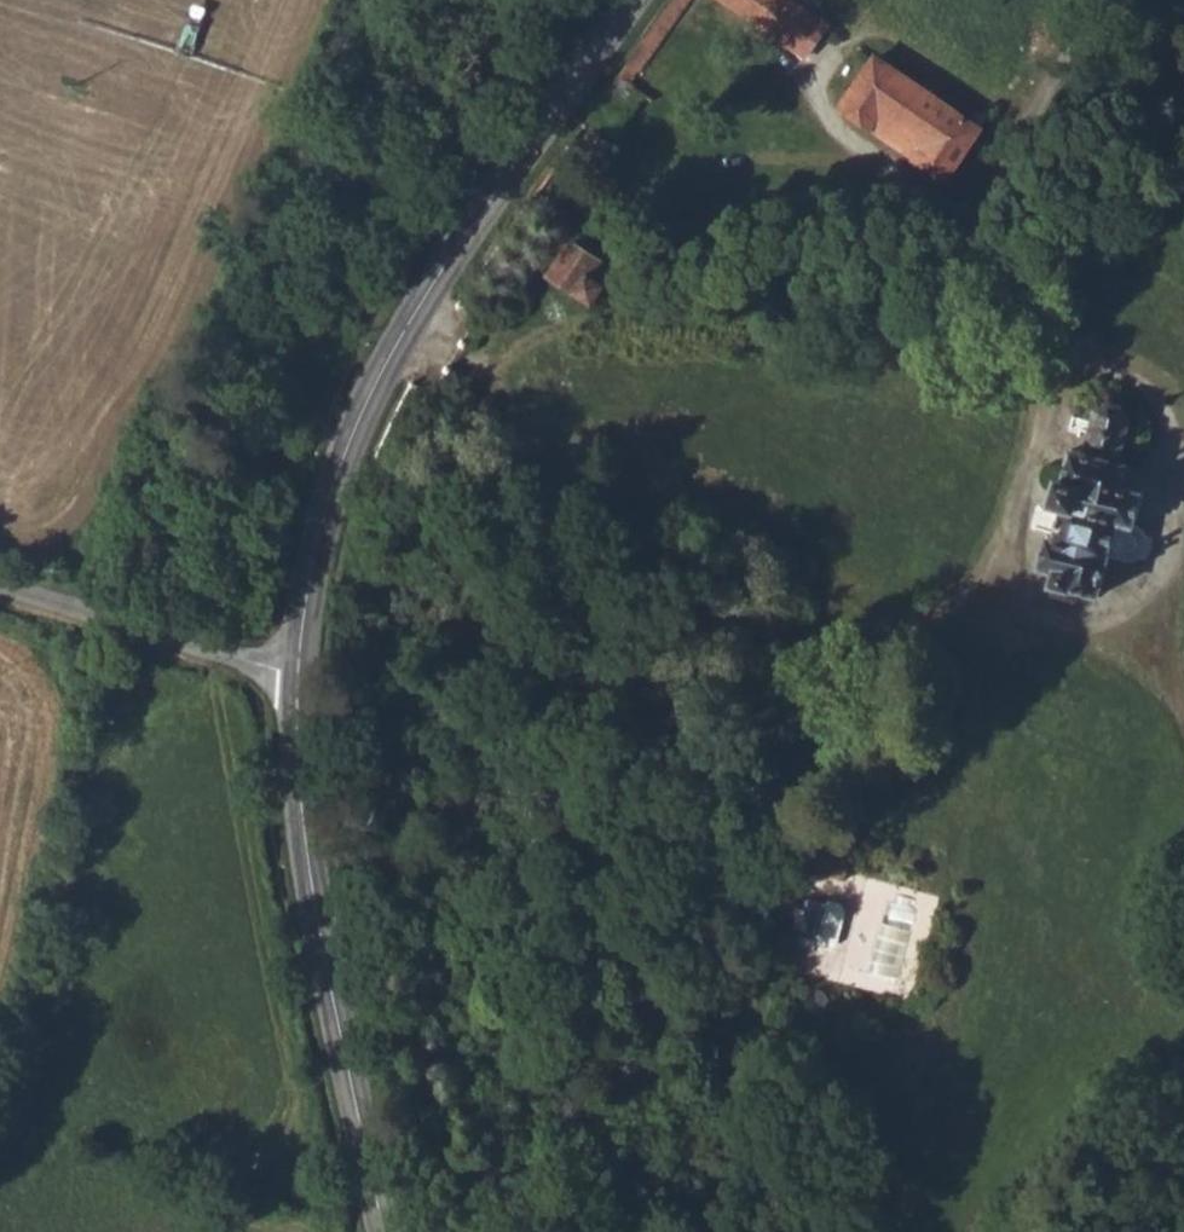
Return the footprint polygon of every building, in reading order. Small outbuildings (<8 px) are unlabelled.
[(629,85),(689,0),(670,0),(616,77),(629,85)] [(803,57),(828,24),(793,0),(738,0),(733,7),(803,57)] [(839,105),(868,127),(906,77),(875,56),(839,105)] [(868,127),(913,157),(949,108),(906,77),(868,127)] [(913,157),(944,178),(979,129),(949,108),(913,157)] [(583,125),(596,133),(605,122),(591,113),(583,125)] [(548,274),(590,302),(613,270),(571,242),(548,274)] [(1036,566),(1049,570),(1046,582),(1066,588),(1069,586),(1094,594),(1106,553),(1121,557),(1124,547),(1129,549),(1132,548),(1135,546),(1136,542),(1135,538),(1129,534),(1141,492),(1118,484),(1124,463),(1116,460),(1128,418),(1120,404),(1107,401),(1092,411),(1084,442),(1087,444),(1084,453),(1069,448),(1061,479),(1057,479),(1052,483),(1049,498),(1051,503),(1058,506),(1049,538),(1043,537),(1036,566)] [(861,856),(844,852),(839,867),(856,872),(861,856)] [(832,902),(811,898),(806,934),(823,939),(823,942),(837,946),(843,942),(851,908),(847,902),(833,899),(832,902)]
